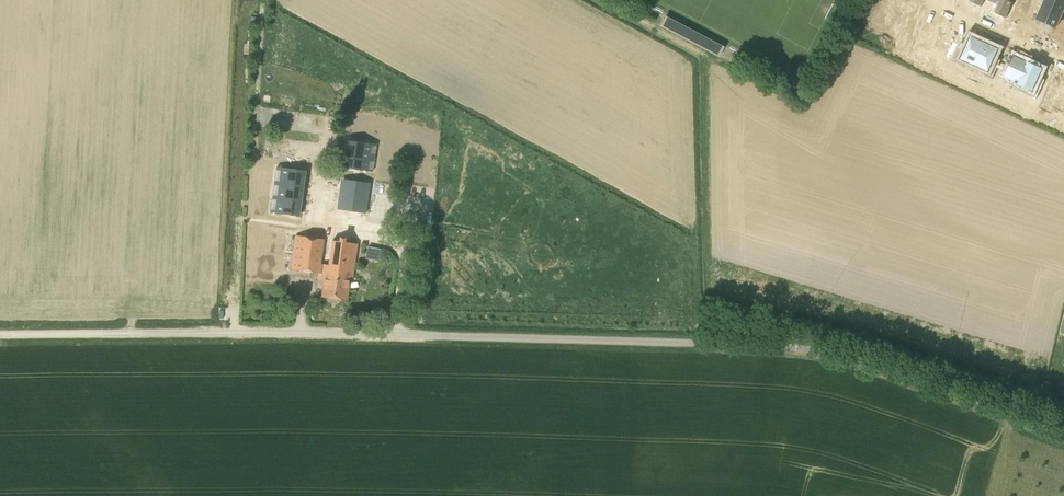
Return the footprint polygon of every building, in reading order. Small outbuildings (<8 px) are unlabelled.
[(991,2),(998,5),(994,12),(1005,17),(1013,0),(992,0),(991,2)] [(1041,8),(1060,17),(1063,8),(1063,6),(1051,0),(1045,0),(1041,8)] [(1041,8),(1036,18),(1055,27),(1060,17),(1041,8)] [(961,41),(953,59),(960,63),(961,61),(974,66),(984,42),(972,37),(968,44),(961,41)] [(984,42),(974,66),(987,72),(986,74),(993,77),(1001,58),(994,55),(998,47),(984,42)] [(1002,65),(997,77),(1003,80),(1002,81),(1016,88),(1027,64),(1013,57),(1008,67),(1002,65)] [(1016,88),(1015,91),(1036,100),(1044,81),(1037,77),(1040,70),(1027,64),(1016,88)] [(1042,106),(1055,112),(1060,102),(1063,104),(1063,80),(1055,76),(1042,106)] [(370,158),(372,144),(349,141),(347,155),(370,158)] [(368,171),(370,158),(347,155),(346,168),(368,171)] [(302,186),(304,171),(281,168),(279,183),(302,186)] [(365,213),(369,183),(348,180),(343,210),(365,213)] [(300,201),(302,186),(279,183),(277,198),(300,201)] [(298,216),(300,201),(277,198),(275,213),(298,216)] [(352,277),(357,244),(295,235),(291,269),(325,273),(322,296),(346,299),(349,276),(352,277)]
